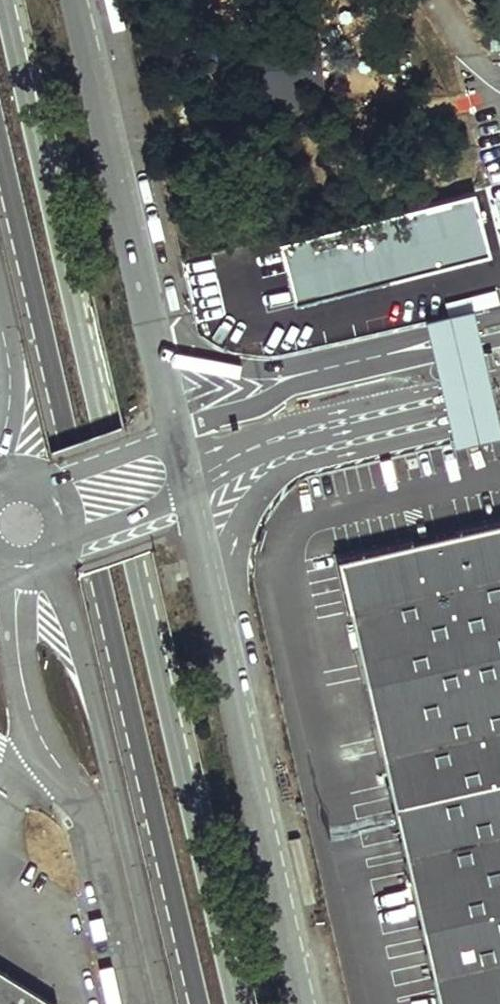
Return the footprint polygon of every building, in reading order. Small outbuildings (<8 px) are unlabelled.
[(499,437),(499,410),(497,396),(492,375),(484,343),(479,322),(476,307),(426,318),(426,321),(429,333),(434,354),(441,386),(447,408),(451,429),(455,442),(456,447),(499,437)] [(336,554),(443,1003),(499,1003),(499,516),(336,554)] [(54,1001),(0,967),(0,1003),(53,1003),(54,1001)]
